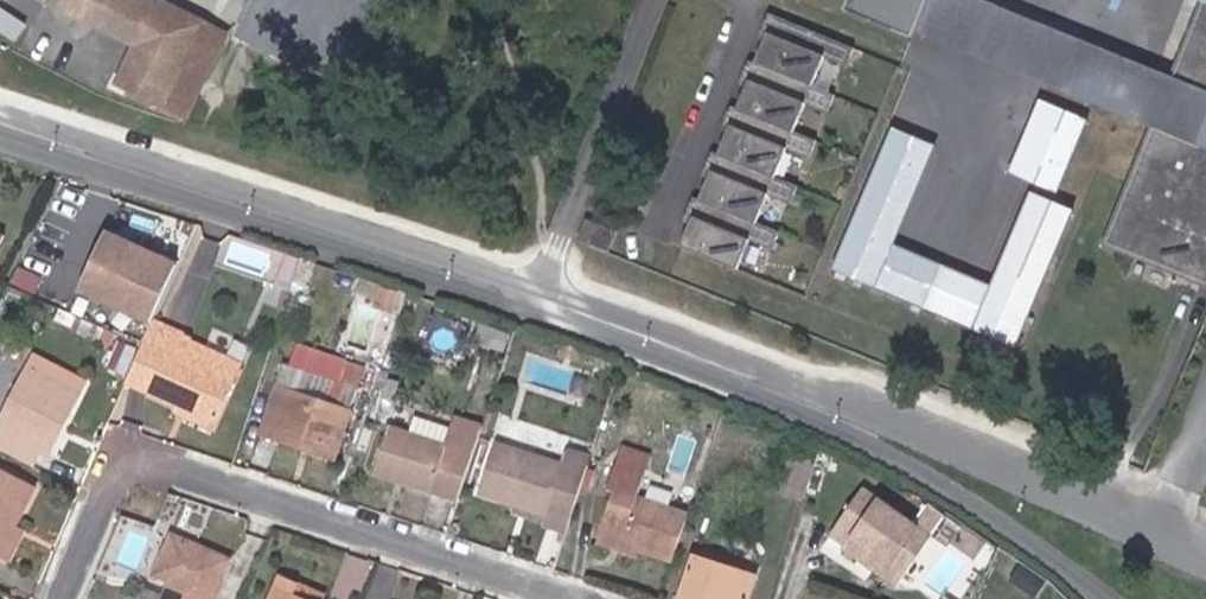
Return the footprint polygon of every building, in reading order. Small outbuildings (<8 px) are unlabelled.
[(224,37),(156,3),(155,5),(145,0),(44,0),(135,46),(116,83),(161,106),(180,69),(202,80),(224,37)] [(844,10),(912,38),(915,31),(927,0),(849,0),(844,10)] [(984,0),(927,0),(915,31),(1150,126),(1197,144),(1205,121),(1205,91),(1170,76),(984,0)] [(1170,76),(1205,91),(1205,0),(1200,0),(1170,76)] [(854,48),(768,14),(761,32),(767,35),(754,63),(812,86),(823,57),(847,66),(854,48)] [(793,132),(805,104),(827,113),(834,96),(812,86),(754,63),(748,60),(741,78),(748,81),(737,109),(793,132)] [(184,117),(202,80),(180,69),(161,106),(184,117)] [(1012,170),(1062,190),(1092,117),(1042,97),(1012,170)] [(808,158),(816,141),(793,132),(737,109),(729,106),(722,124),(729,127),(718,154),(775,177),(786,150),(808,158)] [(1197,144),(1150,126),(1105,236),(1180,268),(1184,260),(1191,263),(1184,279),(1205,288),(1205,121),(1197,144)] [(838,273),(1027,341),(1077,205),(1033,189),(1000,280),(901,244),(939,140),(892,123),(838,273)] [(790,204),(797,187),(775,177),(718,154),(712,152),(705,169),(711,172),(699,200),(756,223),(767,195),(790,204)] [(771,250),(779,232),(756,223),(699,200),(693,198),(686,216),(692,218),(681,246),(737,269),(749,241),(771,250)] [(588,244),(596,224),(585,220),(578,239),(588,244)] [(108,233),(81,289),(152,323),(177,266),(108,233)] [(1180,268),(1105,236),(1101,245),(1184,279),(1191,263),(1184,260),(1180,268)] [(292,280),(299,258),(286,253),(275,286),(288,291),(292,280)] [(306,285),(314,262),(299,258),(292,280),(306,285)] [(391,309),(397,292),(380,287),(374,304),(391,309)] [(216,424),(243,363),(152,323),(126,382),(176,406),(210,421),(216,424)] [(503,352),(509,334),(480,324),(474,342),(503,352)] [(110,347),(116,335),(102,328),(96,340),(110,347)] [(576,361),(580,351),(561,345),(558,355),(576,361)] [(337,381),(344,361),(297,346),(291,366),(337,381)] [(56,390),(65,372),(34,355),(25,374),(56,390)] [(602,368),(604,360),(596,357),(593,366),(602,368)] [(337,461),(366,368),(344,361),(337,381),(291,366),(281,363),(274,386),(290,391),(274,439),(337,461)] [(67,396),(76,399),(85,381),(65,372),(56,390),(25,374),(0,421),(0,449),(33,465),(39,450),(67,396)] [(274,439),(290,391),(274,386),(259,434),(274,439)] [(47,455),(76,399),(67,396),(39,450),(47,455)] [(210,421),(176,406),(173,413),(207,429),(210,421)] [(494,431),(500,412),(487,408),(481,427),(494,431)] [(451,429),(414,416),(409,434),(446,446),(451,429)] [(457,500),(480,429),(453,421),(451,429),(446,446),(409,434),(388,427),(373,473),(457,500)] [(565,533),(590,457),(567,450),(562,465),(494,444),(478,493),(514,505),(545,515),(543,522),(542,524),(560,530),(565,533)] [(646,470),(651,457),(622,448),(617,461),(646,470)] [(802,500),(814,463),(784,453),(782,453),(771,489),(802,500)] [(687,514),(636,498),(646,470),(617,461),(607,490),(613,493),(598,537),(640,551),(672,561),(687,514)] [(35,487),(0,469),(0,552),(14,525),(35,487)] [(862,489),(830,535),(845,546),(843,548),(864,563),(871,553),(903,577),(931,537),(862,489)] [(543,522),(545,515),(514,505),(511,511),(543,522)] [(165,532),(170,523),(158,518),(154,526),(154,527),(165,532)] [(948,543),(957,532),(941,522),(933,533),(948,543)] [(231,539),(235,528),(219,523),(216,534),(231,539)] [(24,529),(14,525),(0,552),(0,558),(7,562),(24,529)] [(562,542),(565,533),(560,530),(556,541),(562,542)] [(229,559),(170,534),(153,576),(169,584),(162,598),(212,598),(229,559)] [(640,551),(598,537),(596,543),(638,556),(640,551)] [(903,577),(871,553),(864,563),(896,586),(903,577)] [(755,576),(693,556),(679,598),(704,598),(706,598),(748,598),(755,576)] [(299,585),(295,596),(301,598),(322,598),(323,595),(299,585)] [(295,596),(273,588),(269,598),(301,598),(295,596)]
